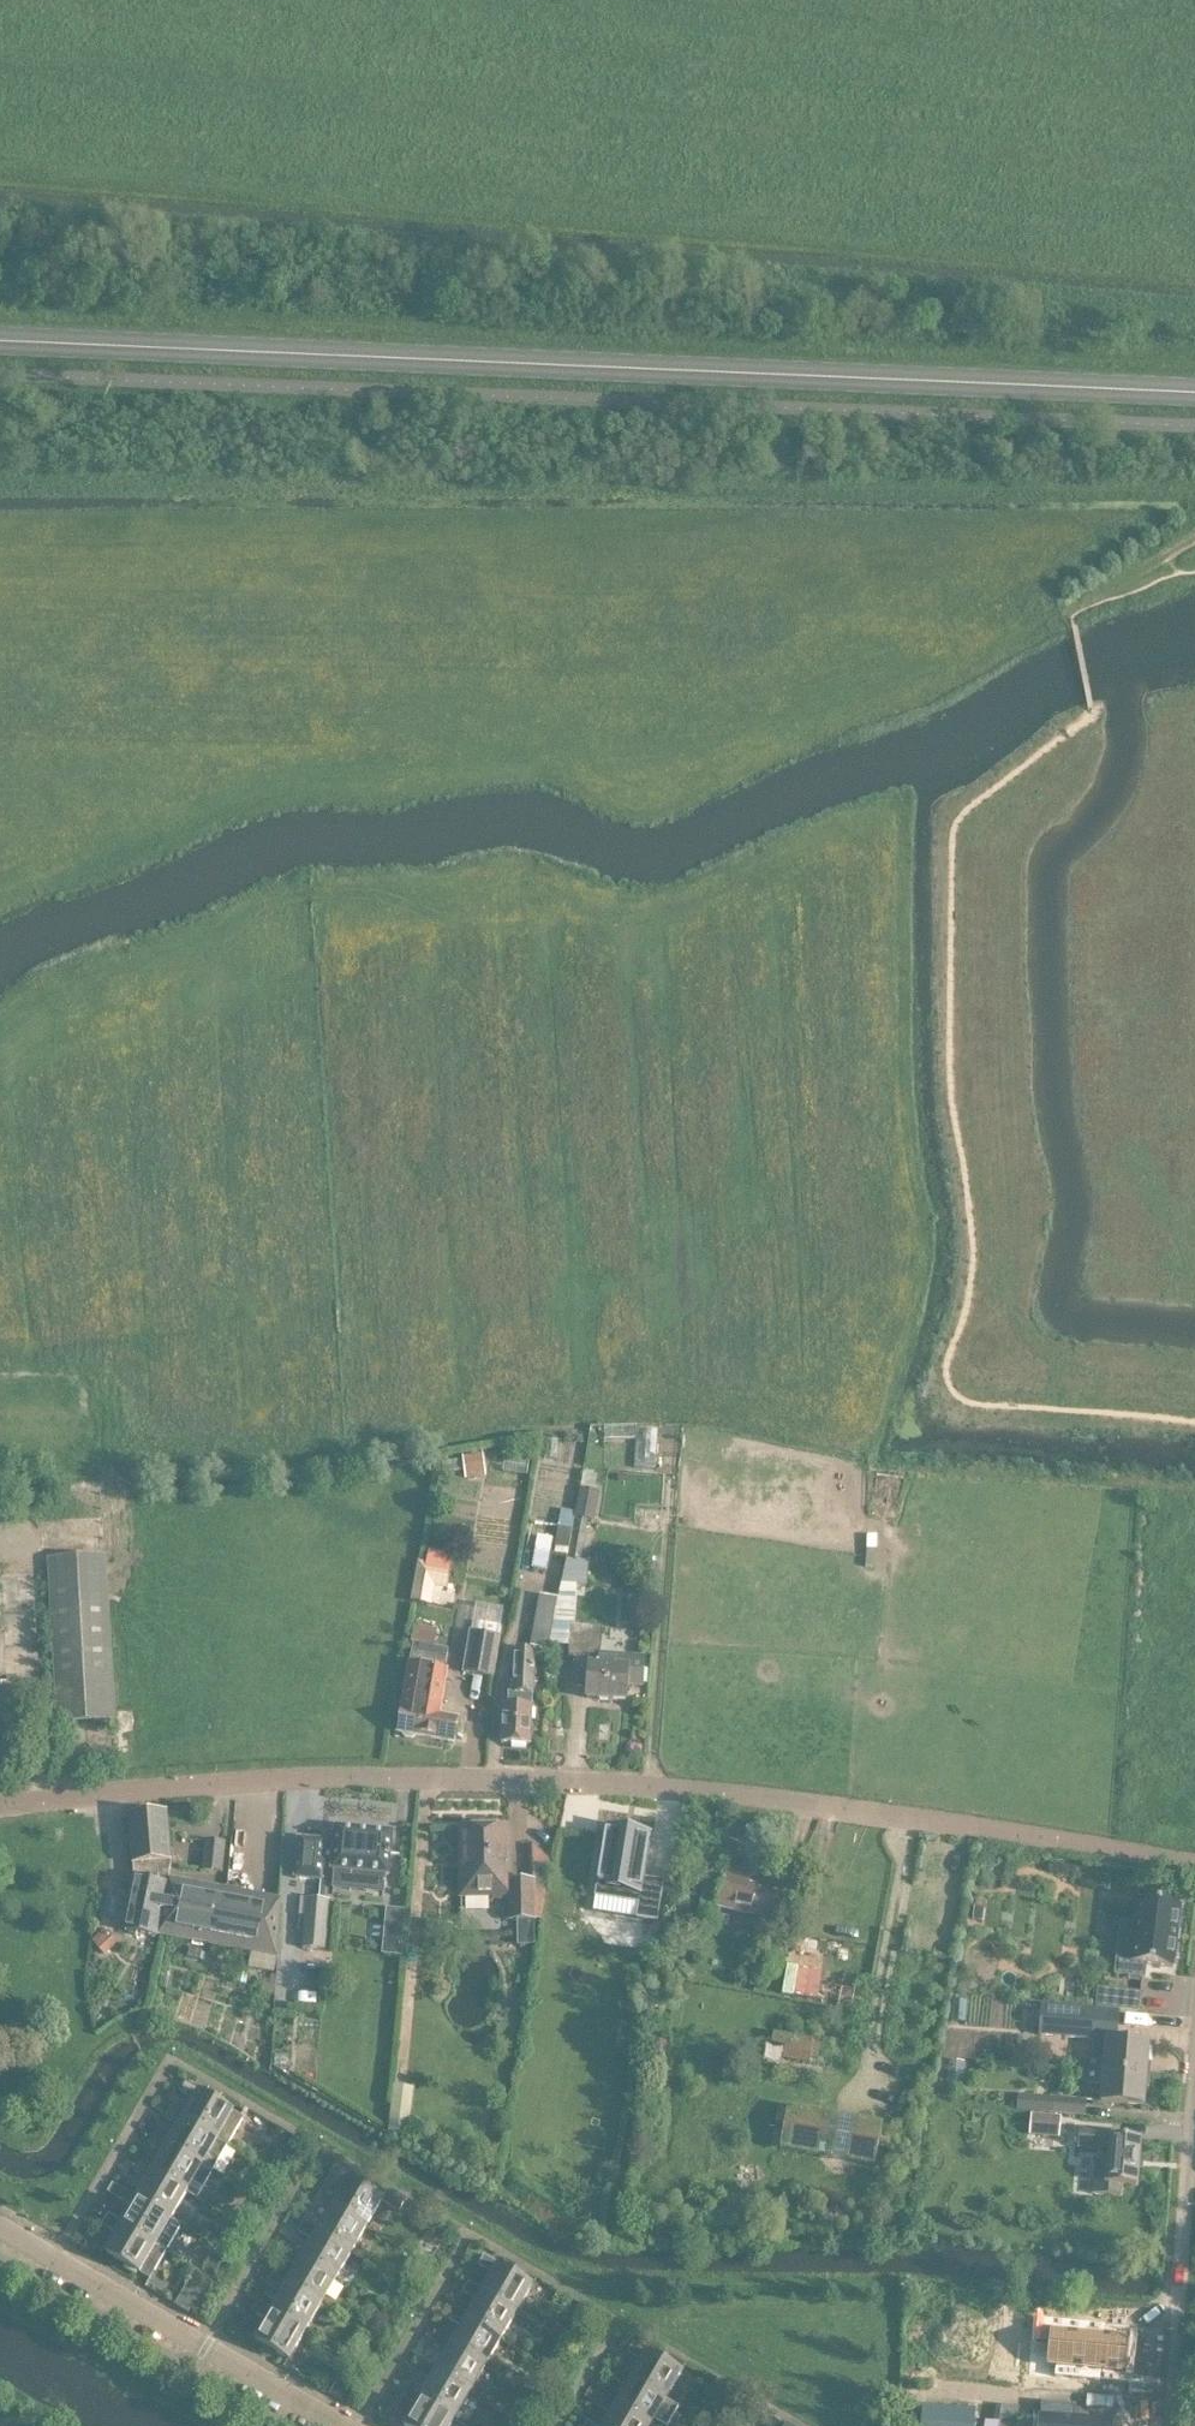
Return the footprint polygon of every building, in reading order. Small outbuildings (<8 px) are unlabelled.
[(461,1455),(461,1458),(462,1469),(463,1471),(483,1468),(481,1453),(461,1455)] [(574,1516),(592,1519),(596,1492),(593,1492),(595,1481),(580,1479),(574,1516)] [(554,1547),(552,1554),(565,1556),(570,1533),(570,1529),(557,1526),(554,1547)] [(584,1698),(604,1700),(624,1701),(625,1686),(639,1687),(641,1657),(599,1653),(601,1627),(572,1624),(575,1587),(585,1587),(587,1562),(582,1562),(586,1537),(570,1533),(565,1556),(560,1584),(557,1598),(550,1641),(549,1644),(568,1646),(567,1658),(588,1659),(584,1698)] [(545,1570),(551,1539),(536,1536),(530,1568),(545,1570)] [(632,1561),(633,1548),(626,1548),(619,1552),(618,1560),(632,1561)] [(46,1558),(49,1603),(55,1724),(113,1720),(104,1554),(46,1558)] [(446,1567),(420,1563),(414,1601),(428,1603),(431,1584),(443,1586),(446,1567)] [(550,1641),(557,1598),(538,1595),(529,1646),(548,1649),(549,1644),(550,1641)] [(433,1645),(436,1627),(411,1623),(408,1640),(433,1645)] [(491,1677),(497,1638),(469,1633),(462,1672),(491,1677)] [(445,1670),(443,1669),(444,1665),(446,1654),(426,1650),(412,1647),(409,1663),(408,1663),(400,1709),(396,1732),(400,1733),(402,1736),(403,1737),(410,1738),(411,1737),(414,1735),(451,1742),(455,1718),(437,1715),(445,1670)] [(514,1650),(511,1689),(511,1701),(530,1702),(531,1685),(533,1651),(514,1650)] [(12,1760),(8,1688),(0,1689),(0,1760),(12,1760)] [(499,1743),(528,1745),(530,1702),(511,1701),(506,1701),(506,1705),(501,1705),(499,1743)] [(129,1864),(131,1876),(120,1928),(153,1935),(153,1934),(164,1879),(167,1867),(168,1867),(164,1813),(125,1816),(129,1864)] [(297,1839),(293,1878),(319,1880),(320,1865),(330,1866),(330,1870),(386,1875),(390,1833),(334,1827),(332,1846),(322,1845),(322,1842),(297,1839)] [(505,1828),(458,1829),(459,1897),(507,1897),(507,1921),(516,1921),(532,1920),(532,1918),(539,1918),(545,1880),(529,1881),(506,1881),(505,1828)] [(634,1918),(656,1921),(662,1881),(642,1878),(648,1837),(603,1830),(592,1897),(636,1904),(634,1918)] [(200,1871),(220,1873),(223,1843),(204,1841),(200,1871)] [(722,1867),(713,1907),(768,1918),(776,1883),(747,1877),(748,1872),(722,1867)] [(164,1879),(153,1934),(249,1953),(246,1968),(271,1972),(274,1958),(277,1900),(164,1879)] [(300,1948),(324,1950),(328,1900),(304,1898),(300,1948)] [(1144,1964),(1171,1967),(1178,1905),(1136,1900),(1129,1959),(1115,1958),(1113,1974),(1143,1978),(1144,1964)] [(116,1941),(107,1932),(94,1944),(103,1954),(116,1941)] [(677,1970),(686,1979),(691,1973),(682,1964),(677,1970)] [(1095,1987),(1093,2008),(1135,2012),(1138,1992),(1095,1987)] [(1038,2004),(1036,2034),(1098,2039),(1099,2023),(1114,2024),(1115,2010),(1093,2008),(1038,2004)] [(784,2045),(782,2058),(807,2062),(808,2058),(815,2059),(817,2045),(812,2045),(813,2040),(786,2036),(784,2045)] [(1081,2069),(1142,2074),(1145,2043),(1102,2040),(1101,2058),(1082,2056),(1081,2069)] [(1097,2101),(1140,2105),(1142,2074),(1081,2069),(1080,2083),(1098,2085),(1097,2101)] [(180,2120),(225,2146),(241,2120),(199,2096),(201,2093),(182,2082),(175,2094),(190,2103),(181,2118),(180,2120)] [(1030,2096),(1029,2111),(1082,2115),(1083,2101),(1030,2096)] [(779,2148),(779,2149),(873,2166),(881,2124),(786,2107),(786,2108),(792,2109),(785,2149),(779,2148)] [(164,2148),(199,2167),(210,2173),(225,2146),(180,2120),(181,2118),(166,2109),(159,2120),(175,2129),(166,2145),(164,2148)] [(1056,2138),(1057,2120),(1028,2118),(1027,2136),(1056,2138)] [(1109,2137),(1109,2132),(1077,2129),(1076,2148),(1106,2151),(1105,2164),(1094,2163),(1091,2194),(1119,2196),(1120,2186),(1134,2187),(1138,2140),(1109,2137)] [(150,2174),(184,2193),(194,2200),(210,2173),(199,2167),(164,2148),(166,2145),(150,2136),(144,2147),(160,2156),(151,2171),(150,2174)] [(170,2218),(184,2193),(150,2174),(151,2171),(134,2162),(128,2173),(145,2182),(135,2198),(134,2200),(179,2227),(181,2224),(170,2218)] [(379,2200),(350,2183),(352,2180),(331,2168),(315,2196),(331,2205),(329,2208),(364,2227),(379,2200)] [(164,2253),(179,2227),(134,2200),(135,2198),(120,2189),(113,2202),(128,2211),(120,2225),(118,2227),(164,2253)] [(395,2215),(401,2205),(384,2195),(379,2205),(395,2215)] [(315,2196),(300,2222),(315,2231),(314,2234),(349,2253),(364,2227),(329,2208),(331,2205),(315,2196)] [(229,2216),(237,2220),(243,2210),(235,2205),(229,2216)] [(98,2227),(114,2236),(102,2256),(147,2282),(164,2253),(118,2227),(120,2225),(104,2216),(98,2227)] [(309,2241),(300,2258),(298,2262),(333,2281),(349,2253),(314,2234),(315,2231),(300,2222),(294,2233),(309,2241)] [(232,2236),(223,2231),(217,2242),(226,2247),(232,2236)] [(318,2308),(333,2281),(298,2262),(300,2258),(285,2249),(279,2260),(294,2269),(285,2284),(283,2287),(318,2308)] [(479,2294),(514,2314),(529,2287),(509,2276),(498,2269),(499,2267),(481,2256),(475,2267),(489,2276),(480,2292),(479,2294)] [(499,2267),(498,2269),(509,2276),(514,2267),(503,2260),(499,2267)] [(212,2279),(218,2269),(206,2262),(200,2272),(212,2279)] [(278,2296),(270,2311),(268,2313),(303,2334),(318,2308),(283,2287),(285,2284),(270,2275),(263,2287),(278,2296)] [(498,2340),(514,2314),(479,2294),(480,2292),(465,2283),(459,2293),(474,2302),(465,2319),(464,2321),(498,2340)] [(175,2303),(188,2310),(194,2300),(181,2293),(175,2303)] [(252,2341),(287,2361),(303,2334),(268,2313),(270,2311),(255,2302),(248,2313),(263,2321),(252,2341)] [(448,2348),(483,2367),(498,2340),(464,2321),(465,2319),(449,2310),(443,2321),(458,2330),(450,2345),(448,2348)] [(1032,2319),(1029,2345),(1051,2347),(1049,2366),(1045,2366),(1045,2368),(1053,2369),(1052,2378),(1099,2382),(1100,2373),(1124,2375),(1124,2373),(1120,2373),(1123,2338),(1127,2339),(1127,2337),(1104,2335),(1105,2325),(1032,2319)] [(547,2324),(541,2320),(537,2325),(543,2330),(547,2324)] [(562,2330),(559,2336),(571,2343),(574,2337),(562,2330)] [(468,2394),(483,2367),(448,2348),(450,2345),(434,2337),(429,2347),(444,2356),(434,2372),(433,2375),(468,2394)] [(640,2362),(631,2378),(629,2382),(663,2401),(683,2367),(667,2357),(663,2364),(649,2356),(651,2353),(630,2341),(624,2353),(640,2362)] [(453,2420),(468,2394),(433,2375),(434,2372),(420,2364),(413,2375),(428,2383),(419,2399),(418,2400),(453,2420)] [(629,2382),(631,2378),(615,2368),(608,2379),(625,2389),(616,2404),(614,2407),(647,2425),(648,2425),(652,2420),(662,2425),(667,2425),(677,2409),(663,2401),(629,2382)] [(336,2381),(329,2394),(347,2405),(354,2392),(347,2388),(336,2381)] [(527,2382),(523,2390),(530,2394),(534,2386),(527,2382)] [(722,2388),(714,2401),(723,2407),(731,2394),(722,2388)] [(418,2400),(419,2399),(404,2390),(393,2410),(408,2418),(404,2425),(449,2425),(453,2420),(418,2400)] [(593,2391),(588,2400),(595,2404),(600,2395),(593,2391)] [(600,2395),(595,2404),(594,2405),(611,2414),(604,2425),(647,2425),(614,2407),(616,2404),(600,2395)] [(1037,2425),(1110,2425),(1110,2422),(1073,2418),(1075,2405),(1040,2402),(1037,2425)] [(515,2418),(519,2410),(512,2406),(508,2414),(515,2418)] [(921,2406),(919,2425),(972,2425),(974,2410),(921,2406)] [(703,2410),(697,2419),(709,2425),(712,2425),(717,2419),(703,2410)]
